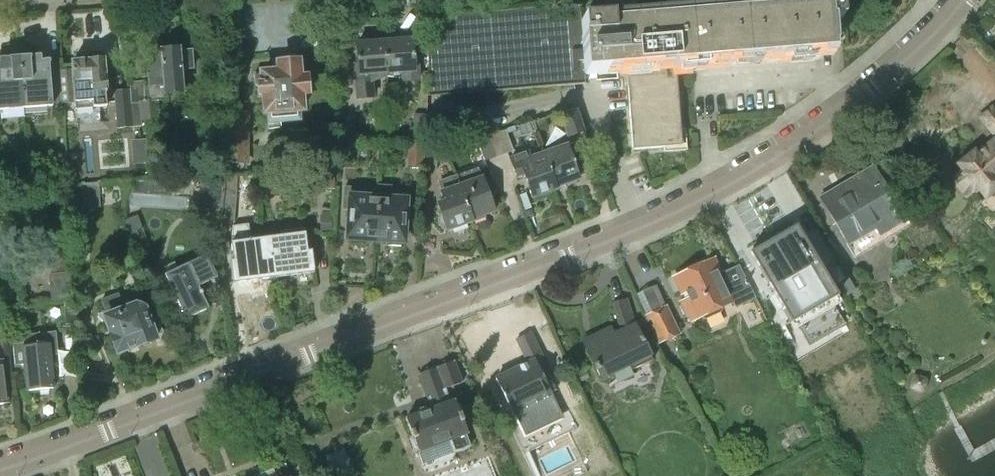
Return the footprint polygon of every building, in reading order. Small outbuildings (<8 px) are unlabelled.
[(821,50),(833,49),(831,22),(840,22),(839,1),(582,21),(580,3),(430,15),(427,96),(500,91),(585,84),(585,75),(627,72),(632,150),(686,146),(685,130),(681,130),(676,68),(821,57),(821,50)] [(413,39),(385,41),(387,71),(403,70),(403,83),(418,82),(418,69),(415,69),(413,39)] [(387,76),(387,71),(385,41),(357,42),(359,73),(357,73),(357,84),(358,99),(373,98),(371,81),(387,76)] [(150,53),(148,53),(145,53),(146,67),(141,67),(141,79),(147,79),(147,82),(131,83),(132,104),(140,103),(142,120),(159,119),(158,101),(167,101),(166,93),(183,92),(181,70),(193,69),(192,51),(180,52),(180,51),(162,52),(162,48),(149,49),(150,53)] [(62,96),(62,104),(63,111),(77,110),(78,124),(101,122),(100,107),(107,106),(106,94),(107,94),(105,60),(104,60),(100,57),(95,57),(91,61),(72,62),(73,71),(60,72),(60,75),(61,75),(63,96),(62,96)] [(52,97),(62,96),(63,96),(61,75),(60,75),(50,76),(49,62),(41,63),(41,58),(20,59),(24,109),(52,106),(52,97)] [(24,109),(20,59),(1,60),(2,66),(0,66),(0,110),(24,109)] [(279,72),(254,74),(255,86),(259,85),(260,95),(264,94),(266,114),(268,114),(269,123),(301,121),(300,111),(302,111),(301,94),(307,94),(305,79),(300,79),(299,63),(279,64),(279,72)] [(130,105),(129,91),(115,92),(118,129),(142,127),(140,104),(130,105)] [(577,110),(565,114),(572,135),(584,131),(577,110)] [(227,114),(227,163),(246,163),(247,114),(227,114)] [(410,141),(424,142),(424,141),(425,141),(426,116),(414,115),(413,140),(410,140),(410,141)] [(984,130),(956,153),(962,161),(948,173),(994,230),(994,133),(990,137),(984,130)] [(505,131),(489,136),(496,156),(507,152),(507,150),(511,148),(505,131)] [(496,156),(489,136),(477,140),(485,160),(496,156)] [(424,142),(410,141),(408,169),(422,170),(424,142)] [(425,141),(424,163),(438,163),(439,141),(425,141)] [(555,187),(556,187),(565,183),(568,186),(576,183),(576,179),(579,178),(567,145),(544,154),(555,187)] [(517,177),(525,174),(533,198),(556,189),(556,187),(555,187),(544,154),(532,158),(530,152),(511,159),(517,177)] [(485,214),(494,211),(478,168),(456,176),(459,186),(472,222),(486,216),(485,214)] [(874,168),(821,199),(852,251),(905,220),(874,168)] [(98,184),(68,187),(70,210),(101,207),(98,184)] [(223,212),(225,188),(204,186),(202,211),(223,212)] [(472,222),(459,186),(442,193),(445,202),(441,204),(443,208),(441,209),(442,213),(440,214),(440,224),(446,231),(448,230),(472,222)] [(225,188),(223,212),(223,222),(234,223),(237,188),(225,188)] [(376,240),(379,198),(350,196),(348,238),(350,239),(350,243),(363,243),(364,240),(376,240)] [(379,198),(376,240),(388,241),(388,245),(401,246),(402,242),(404,242),(407,200),(379,198)] [(50,214),(38,216),(39,226),(51,225),(50,214)] [(773,227),(795,266),(816,254),(794,215),(773,227)] [(150,251),(138,216),(126,220),(138,255),(150,251)] [(321,216),(321,231),(332,231),(332,216),(321,216)] [(233,283),(276,278),(273,258),(262,259),(260,239),(250,241),(248,225),(233,227),(232,242),(234,261),(231,262),(233,283)] [(795,266),(773,227),(749,241),(771,280),(795,266)] [(273,258),(276,278),(314,273),(312,251),(307,252),(305,234),(260,239),(262,259),(273,258)] [(50,254),(51,264),(72,262),(71,252),(50,254)] [(197,284),(219,274),(209,254),(178,269),(175,263),(164,268),(167,275),(165,276),(186,319),(209,308),(197,284)] [(714,259),(674,278),(682,295),(687,293),(689,297),(680,301),(683,308),(681,309),(684,315),(686,313),(689,319),(687,320),(688,322),(700,317),(706,319),(720,312),(722,307),(734,301),(736,306),(754,298),(740,267),(722,275),(714,259)] [(72,271),(72,262),(51,264),(51,273),(72,271)] [(50,300),(64,300),(74,299),(73,289),(74,289),(72,271),(51,273),(48,274),(50,300)] [(850,280),(841,284),(847,296),(856,291),(850,280)] [(102,301),(105,309),(100,311),(99,312),(97,314),(102,318),(103,317),(104,316),(110,335),(115,349),(115,348),(118,355),(136,347),(137,348),(156,341),(155,337),(163,334),(157,320),(150,323),(144,309),(145,308),(137,305),(137,306),(124,311),(118,294),(102,301)] [(76,299),(74,299),(64,300),(66,322),(59,322),(62,350),(78,349),(76,321),(77,321),(76,299)] [(658,340),(654,330),(641,336),(636,327),(635,327),(627,299),(613,303),(622,334),(587,350),(600,379),(629,365),(632,371),(652,361),(645,346),(658,340)] [(847,324),(832,299),(795,321),(810,346),(847,324)] [(647,317),(654,330),(658,340),(659,342),(678,333),(666,308),(647,317)] [(57,357),(54,333),(22,336),(22,343),(13,344),(15,366),(24,365),(27,391),(54,388),(51,357),(57,357)] [(513,414),(551,395),(552,395),(545,380),(551,376),(530,333),(517,339),(528,363),(495,379),(513,414)] [(454,361),(437,368),(419,374),(432,410),(429,411),(426,408),(419,410),(419,414),(406,419),(412,436),(410,440),(413,449),(418,450),(418,452),(449,441),(454,453),(462,451),(470,447),(466,435),(468,434),(456,401),(457,401),(456,399),(457,398),(453,386),(463,383),(454,361)] [(10,404),(6,372),(0,372),(0,405),(10,404)] [(920,394),(924,393),(929,382),(928,379),(917,373),(914,374),(909,385),(910,389),(920,394)] [(343,449),(326,456),(333,475),(353,475),(343,449)] [(287,465),(257,475),(291,475),(287,465)]
